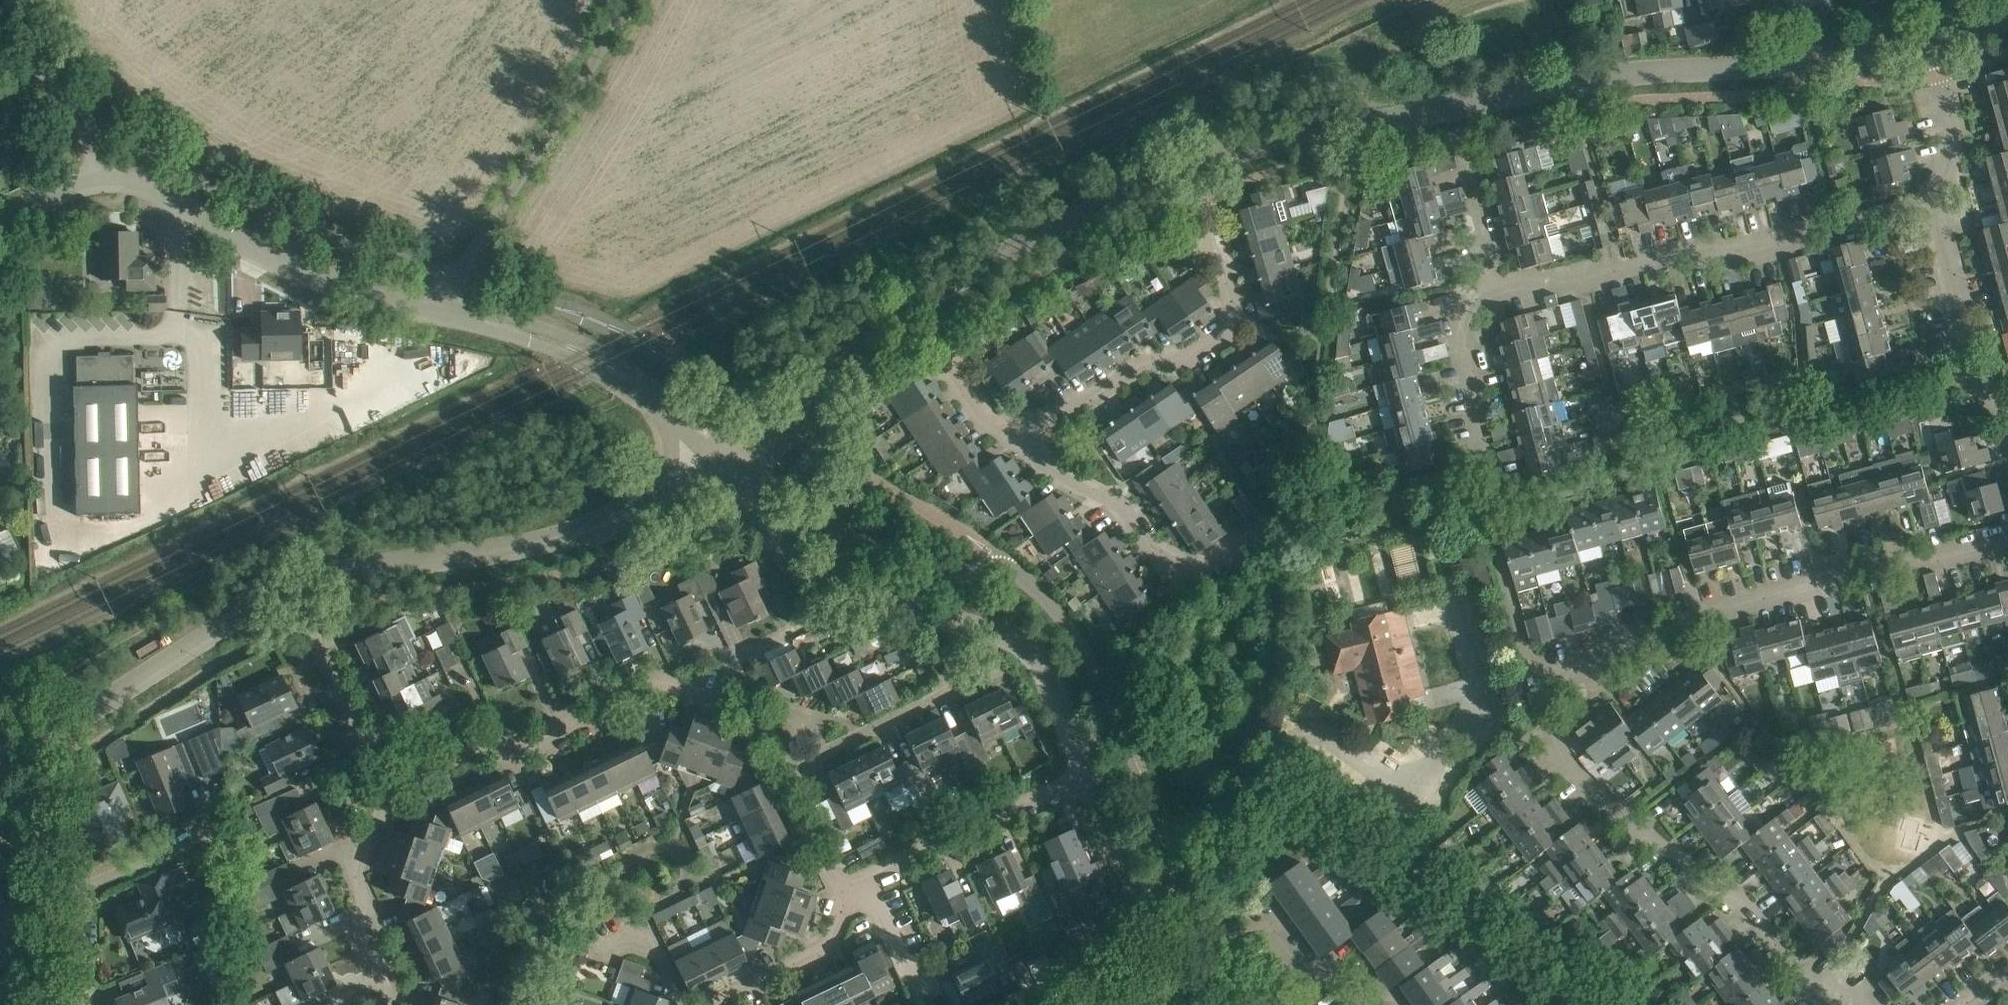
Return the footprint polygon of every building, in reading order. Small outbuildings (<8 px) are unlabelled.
[(1564,12),(1603,1),(1603,0),(1560,0),(1564,12)] [(1660,0),(1620,0),(1625,16),(1640,13),(1641,16),(1654,13),(1657,29),(1666,27),(1660,0)] [(1666,27),(1674,26),(1671,10),(1684,7),(1683,0),(1660,0),(1666,27)] [(1731,6),(1730,0),(1707,0),(1709,10),(1731,6)] [(1771,30),(1766,10),(1750,14),(1754,33),(1771,30)] [(1716,21),(1700,24),(1704,44),(1720,40),(1716,21)] [(1704,44),(1700,24),(1686,26),(1690,46),(1704,44)] [(1639,55),(1639,53),(1638,49),(1648,47),(1645,31),(1622,36),(1626,57),(1639,55)] [(1979,76),(1986,103),(1993,102),(1995,109),(2007,105),(2007,68),(1979,76)] [(2007,129),(2007,105),(1995,109),(2000,130),(2001,131),(2007,129)] [(1853,119),(1861,146),(1909,133),(1905,120),(1896,123),(1892,109),(1853,119)] [(1799,112),(1789,115),(1792,128),(1803,126),(1799,112)] [(1741,114),(1718,115),(1719,118),(1719,119),(1722,128),(1732,126),(1743,122),(1741,114)] [(1758,127),(1768,124),(1765,115),(1755,118),(1758,127)] [(1672,117),(1675,131),(1696,125),(1695,116),(1672,117)] [(1672,117),(1661,118),(1665,133),(1675,131),(1672,117)] [(1712,131),(1722,128),(1719,119),(1710,122),(1712,131)] [(1636,121),(1626,124),(1629,133),(1639,130),(1636,121)] [(2000,130),(1994,132),(1998,147),(2005,146),(2006,152),(2007,153),(2007,152),(2007,129),(2001,131),(2000,130)] [(1493,182),(1524,174),(1543,169),(1537,146),(1524,149),(1522,141),(1501,146),(1503,155),(1493,158),(1499,180),(1493,181),(1493,182)] [(1795,146),(1793,149),(1794,151),(1776,156),(1778,162),(1787,198),(1788,199),(1801,195),(1799,185),(1819,180),(1808,142),(1795,146)] [(1587,158),(1584,148),(1567,152),(1570,162),(1587,158)] [(1880,185),(1872,187),(1875,199),(1898,193),(1895,182),(1911,178),(1907,164),(1917,161),(1913,148),(1873,159),(1880,185)] [(1980,159),(1984,175),(1990,173),(1992,180),(2007,176),(2007,152),(2007,153),(2006,152),(1980,159)] [(1756,206),(1766,204),(1765,199),(1756,168),(1752,155),(1730,161),(1734,174),(1743,205),(1755,201),(1756,206)] [(1589,168),(1587,158),(1570,162),(1573,172),(1589,168)] [(1388,189),(1390,198),(1439,185),(1439,184),(1434,186),(1430,174),(1436,172),(1433,162),(1396,172),(1400,186),(1388,189)] [(1778,162),(1756,168),(1765,199),(1777,195),(1778,200),(1787,198),(1778,162)] [(1666,186),(1675,217),(1687,214),(1689,219),(1698,217),(1697,212),(1688,181),(1685,166),(1663,172),(1666,186)] [(1368,171),(1366,182),(1379,184),(1381,168),(1368,171)] [(1499,204),(1530,196),(1524,174),(1493,182),(1499,204)] [(1744,210),(1743,205),(1734,174),(1712,180),(1720,211),(1733,207),(1734,212),(1744,210)] [(1711,213),(1720,211),(1712,180),(1710,175),(1688,181),(1697,212),(1710,208),(1711,213)] [(1992,180),(1998,202),(2007,199),(2007,176),(1992,180)] [(1579,183),(1583,197),(1597,194),(1593,180),(1579,183)] [(1236,237),(1246,234),(1281,224),(1293,221),(1286,199),(1290,197),(1286,184),(1247,195),(1250,207),(1239,210),(1241,218),(1232,221),(1236,237)] [(1396,220),(1445,207),(1445,206),(1466,201),(1462,187),(1441,192),(1439,185),(1390,198),(1392,207),(1390,207),(1388,210),(1390,218),(1393,219),(1396,219),(1396,220)] [(1321,189),(1307,192),(1313,214),(1325,210),(1328,186),(1321,189)] [(1645,192),(1643,186),(1609,195),(1618,229),(1639,223),(1641,233),(1655,230),(1653,224),(1645,192)] [(1666,186),(1645,192),(1653,224),(1665,220),(1667,225),(1676,223),(1675,217),(1666,186)] [(1543,193),(1530,196),(1499,204),(1492,206),(1498,228),(1505,226),(1549,215),(1543,193)] [(1994,226),(2004,224),(2007,223),(2007,199),(1998,202),(2001,213),(1991,216),(1994,226)] [(1590,213),(1593,226),(1605,223),(1599,201),(1585,205),(1587,214),(1590,213)] [(1415,239),(1446,230),(1442,218),(1447,216),(1445,207),(1396,220),(1399,232),(1386,236),(1388,245),(1382,247),(1382,248),(1415,239)] [(1549,215),(1505,226),(1511,248),(1517,247),(1555,236),(1549,215)] [(1360,218),(1359,228),(1368,230),(1369,220),(1360,218)] [(1611,245),(1605,223),(1593,226),(1599,248),(1611,245)] [(1977,231),(1982,246),(1988,245),(1990,251),(1990,252),(2007,247),(2007,223),(2004,224),(1994,226),(1977,231)] [(1287,248),(1281,224),(1246,234),(1249,247),(1240,249),(1243,260),(1252,257),(1287,248)] [(1368,230),(1359,228),(1356,246),(1365,248),(1368,230)] [(1388,270),(1402,266),(1433,258),(1429,246),(1436,244),(1433,234),(1446,231),(1446,230),(1415,239),(1382,248),(1388,270)] [(99,236),(100,279),(127,278),(127,291),(154,290),(153,257),(138,257),(137,233),(118,234),(118,235),(99,236)] [(1555,236),(1517,247),(1523,269),(1567,257),(1561,234),(1555,236)] [(1866,239),(1821,251),(1824,262),(1833,259),(1836,271),(1867,263),(1864,250),(1869,249),(1866,239)] [(1983,253),(1988,268),(1994,267),(1996,274),(2007,270),(2007,247),(1990,252),(1990,251),(1983,253)] [(1294,271),(1287,248),(1252,257),(1256,270),(1247,272),(1250,283),(1259,280),(1294,271)] [(1799,257),(1787,260),(1793,283),(1805,279),(1799,257)] [(1433,258),(1402,266),(1408,289),(1439,280),(1433,258)] [(1126,262),(1112,271),(1119,283),(1133,275),(1126,262)] [(1842,293),(1873,285),(1867,263),(1836,271),(1824,274),(1827,284),(1839,281),(1842,293)] [(1361,270),(1352,268),(1350,278),(1360,280),(1361,270)] [(1996,274),(2002,295),(2002,296),(2007,294),(2007,270),(1996,274)] [(1294,271),(1259,280),(1264,295),(1254,298),(1260,320),(1295,309),(1292,298),(1301,295),(1294,271)] [(1200,273),(1170,292),(1190,323),(1197,318),(1203,326),(1216,317),(1204,299),(1213,292),(1200,273)] [(1358,290),(1360,280),(1350,278),(1349,288),(1358,290)] [(1755,289),(1745,291),(1759,341),(1772,337),(1769,324),(1778,322),(1774,309),(1787,305),(1781,282),(1767,285),(1768,291),(1756,294),(1755,289)] [(1836,318),(1879,307),(1873,285),(1842,293),(1830,296),(1836,318)] [(1733,295),(1723,298),(1737,347),(1759,341),(1745,291),(1745,292),(1746,297),(1734,300),(1733,295)] [(1170,292),(1141,312),(1154,332),(1163,327),(1170,337),(1181,329),(1187,337),(1196,331),(1190,323),(1170,292)] [(1796,295),(1798,305),(1807,302),(1805,292),(1796,295)] [(1661,293),(1652,296),(1666,345),(1687,340),(1689,346),(1675,295),(1663,298),(1661,293)] [(1545,297),(1548,308),(1559,305),(1556,294),(1545,297)] [(2002,296),(2002,295),(1995,297),(2000,312),(2006,311),(2007,317),(2007,294),(2002,296)] [(1141,312),(1129,295),(1108,308),(1128,338),(1139,331),(1144,339),(1154,332),(1141,312)] [(1676,295),(1675,295),(1689,346),(1693,358),(1715,353),(1701,303),(1701,304),(1702,309),(1690,312),(1689,307),(1680,309),(1676,295)] [(42,309),(41,296),(27,296),(28,310),(42,309)] [(165,310),(165,296),(149,296),(149,311),(165,310)] [(1643,352),(1666,345),(1652,296),(1651,296),(1653,301),(1641,304),(1639,299),(1631,301),(1630,300),(1630,301),(1641,344),(1643,352)] [(1711,301),(1701,303),(1715,353),(1737,347),(1723,298),(1724,303),(1712,306),(1711,301)] [(1581,299),(1572,301),(1578,325),(1587,323),(1581,299)] [(1619,314),(1599,320),(1608,353),(1641,344),(1630,301),(1616,304),(1619,314)] [(1045,302),(1026,315),(1032,324),(1051,312),(1045,302)] [(1798,305),(1801,314),(1810,312),(1807,302),(1798,305)] [(1379,337),(1418,327),(1415,314),(1420,313),(1417,303),(1373,315),(1370,312),(1367,317),(1369,325),(1383,321),(1387,335),(1379,337)] [(1787,305),(1774,309),(1778,322),(1781,321),(1789,319),(1789,314),(1787,305)] [(1847,339),(1885,329),(1879,307),(1836,318),(1842,340),(1847,339)] [(1108,308),(1088,322),(1108,352),(1119,344),(1124,353),(1133,346),(1128,338),(1108,308)] [(1353,310),(1346,312),(1341,313),(1338,349),(1350,345),(1353,310)] [(1501,345),(1544,334),(1550,332),(1546,319),(1535,322),(1532,312),(1501,321),(1504,331),(1497,332),(1501,345)] [(299,313),(279,314),(262,314),(262,330),(242,330),(243,358),(299,357),(299,313)] [(1441,321),(1418,327),(1379,337),(1385,359),(1416,351),(1414,341),(1445,333),(1441,321)] [(1088,322),(1068,336),(1088,365),(1099,358),(1104,366),(1113,360),(1108,352),(1088,322)] [(1590,331),(1587,323),(1578,325),(1581,334),(1590,331)] [(1801,328),(1803,349),(1814,348),(1813,327),(1801,328)] [(1885,329),(1847,339),(1853,360),(1840,364),(1841,364),(1885,353),(1891,351),(1885,329)] [(1549,356),(1544,334),(1501,345),(1507,368),(1538,359),(1549,356)] [(1068,336),(1049,349),(1063,369),(1069,378),(1079,371),(1084,379),(1093,373),(1088,365),(1068,336)] [(1069,378),(1063,369),(1049,349),(1039,355),(1026,337),(1006,350),(1027,381),(1036,373),(1042,382),(1060,369),(1067,379),(1069,378)] [(1246,348),(1251,356),(1272,386),(1302,365),(1289,345),(1279,352),(1272,342),(1261,350),(1255,342),(1246,348)] [(1599,366),(1593,344),(1584,346),(1590,368),(1599,366)] [(1350,346),(1350,345),(1338,349),(1336,358),(1349,355),(1346,347),(1350,346)] [(1815,360),(1814,348),(1803,349),(1804,361),(1815,360)] [(1383,384),(1417,375),(1422,373),(1420,364),(1426,362),(1423,349),(1416,351),(1385,359),(1377,362),(1383,384)] [(1027,381),(1006,350),(975,371),(988,391),(998,385),(1005,395),(1016,387),(1022,395),(1032,389),(1027,381)] [(76,515),(140,513),(137,385),(135,385),(134,353),(74,355),(75,387),(73,387),(76,515)] [(1885,353),(1841,364),(1843,374),(1856,371),(1859,383),(1891,375),(1885,353)] [(1226,361),(1232,369),(1252,399),(1272,386),(1251,356),(1241,363),(1235,355),(1226,361)] [(1549,356),(1538,359),(1507,368),(1512,389),(1555,378),(1549,356)] [(1585,380),(1602,375),(1599,366),(1590,368),(1583,370),(1585,380)] [(1206,375),(1212,383),(1233,412),(1252,399),(1232,369),(1221,377),(1215,369),(1206,375)] [(1823,380),(1820,370),(1806,374),(1808,397),(1821,394),(1818,381),(1823,380)] [(1770,385),(1780,382),(1778,373),(1768,376),(1770,385)] [(903,420),(933,399),(941,394),(933,381),(924,386),(919,378),(909,385),(902,375),(882,389),(903,420)] [(1392,405),(1423,397),(1417,375),(1383,384),(1377,386),(1380,396),(1389,394),(1392,405)] [(1677,388),(1687,386),(1685,376),(1675,379),(1677,388)] [(1770,385),(1768,376),(1758,378),(1761,387),(1770,385)] [(1561,400),(1555,378),(1512,389),(1516,402),(1509,403),(1512,413),(1556,401),(1561,400)] [(1677,388),(1675,379),(1665,382),(1667,391),(1677,388)] [(1195,382),(1187,388),(1201,407),(1218,433),(1238,420),(1233,412),(1212,383),(1201,390),(1195,382)] [(1334,387),(1333,398),(1342,395),(1351,393),(1347,382),(1334,387)] [(1149,398),(1170,429),(1201,407),(1187,388),(1177,395),(1170,384),(1158,392),(1153,384),(1144,390),(1149,398)] [(1652,385),(1637,389),(1639,398),(1655,394),(1652,385)] [(1726,397),(1737,394),(1734,385),(1724,387),(1726,397)] [(1726,397),(1724,387),(1714,390),(1717,399),(1726,397)] [(1351,393),(1342,395),(1345,405),(1354,402),(1351,393)] [(1429,419),(1423,397),(1392,405),(1398,427),(1429,419)] [(1124,404),(1129,412),(1150,442),(1170,429),(1149,398),(1138,406),(1133,398),(1124,404)] [(940,410),(933,399),(903,420),(917,439),(946,419),(955,414),(948,404),(940,410)] [(1591,404),(1593,414),(1611,409),(1608,400),(1591,404)] [(1511,436),(1518,434),(1561,422),(1556,401),(1512,413),(1515,423),(1508,425),(1511,436)] [(1611,409),(1593,414),(1596,424),(1613,420),(1611,409)] [(1150,442),(1129,412),(1118,419),(1113,411),(1104,417),(1116,435),(1106,442),(1120,463),(1150,442)] [(946,419),(917,439),(930,459),(960,439),(968,433),(962,424),(954,430),(946,419)] [(1435,440),(1429,419),(1398,427),(1385,431),(1389,446),(1379,449),(1381,456),(1384,455),(1435,440)] [(1896,420),(1887,423),(1889,432),(1899,430),(1896,420)] [(1567,444),(1561,422),(1518,434),(1521,446),(1515,447),(1517,458),(1571,444),(1571,443),(1567,444)] [(1889,432),(1887,423),(1877,426),(1879,435),(1889,432)] [(1335,444),(1356,439),(1353,425),(1329,432),(1327,446),(1335,444)] [(1950,429),(1935,434),(1937,445),(1935,445),(1943,473),(1991,460),(1987,447),(1978,450),(1974,435),(1953,441),(1950,429)] [(1852,431),(1842,433),(1844,442),(1854,440),(1852,431)] [(1610,433),(1593,438),(1597,451),(1601,449),(1607,448),(1610,433)] [(1844,442),(1842,433),(1832,436),(1834,445),(1844,442)] [(1809,441),(1797,444),(1799,453),(1800,457),(1823,451),(1822,447),(1820,439),(1819,438),(1809,441)] [(960,439),(930,459),(943,479),(962,467),(982,454),(975,444),(967,450),(960,439)] [(1435,441),(1435,440),(1384,455),(1387,468),(1401,465),(1403,473),(1434,465),(1428,443),(1435,441)] [(1766,441),(1757,444),(1759,453),(1768,450),(1766,441)] [(1160,456),(1169,468),(1176,463),(1188,455),(1180,442),(1160,456)] [(1325,470),(1341,465),(1335,444),(1327,446),(1325,470)] [(1577,467),(1571,444),(1517,458),(1518,459),(1527,457),(1530,469),(1525,470),(1528,480),(1577,467)] [(1757,444),(1746,446),(1748,455),(1759,453),(1757,444)] [(1236,459),(1245,454),(1239,445),(1230,451),(1236,459)] [(1735,450),(1737,459),(1744,457),(1742,448),(1735,450)] [(1592,452),(1595,462),(1604,459),(1601,449),(1597,451),(1592,452)] [(1735,450),(1724,453),(1726,462),(1737,459),(1735,450)] [(1939,525),(1919,453),(1896,459),(1899,471),(1909,508),(1910,508),(1908,503),(1917,500),(1918,504),(1925,529),(1939,525)] [(998,456),(988,463),(982,454),(962,467),(982,497),(1012,477),(1020,471),(1011,459),(1003,464),(998,456)] [(1236,459),(1239,464),(1248,458),(1245,454),(1236,459)] [(1189,483),(1176,463),(1169,468),(1158,475),(1151,464),(1131,478),(1147,502),(1155,496),(1159,502),(1189,483)] [(1691,467),(1696,485),(1706,483),(1701,464),(1691,467)] [(1343,481),(1341,465),(1325,470),(1324,483),(1343,481)] [(1878,516),(1887,514),(1877,477),(1874,465),(1852,471),(1865,520),(1866,520),(1864,515),(1876,511),(1878,516)] [(1681,470),(1675,473),(1680,490),(1696,485),(1691,467),(1681,470)] [(1843,487),(1833,489),(1843,526),(1844,526),(1842,521),(1854,517),(1856,522),(1865,520),(1852,471),(1840,474),(1843,487)] [(1899,471),(1877,477),(1887,514),(1888,514),(1886,509),(1898,506),(1900,511),(1909,508),(1899,471)] [(1997,493),(1994,483),(1989,485),(1985,471),(1947,481),(1954,506),(1968,502),(1972,519),(2004,510),(1999,492),(1997,493)] [(1012,477),(982,497),(995,517),(1014,505),(1020,515),(1040,501),(1027,482),(1019,488),(1012,477)] [(1790,482),(1768,488),(1780,532),(1802,526),(1800,516),(1799,513),(1797,507),(1794,495),(1793,491),(1790,482)] [(1189,483),(1159,502),(1151,508),(1157,517),(1165,511),(1172,522),(1203,503),(1189,483)] [(1666,527),(1656,487),(1633,493),(1644,533),(1666,527)] [(1768,488),(1746,494),(1758,538),(1780,532),(1768,488)] [(1843,526),(1833,489),(1811,496),(1819,527),(1832,523),(1834,528),(1843,526)] [(1622,539),(1644,533),(1633,493),(1611,499),(1622,539)] [(1062,495),(1054,500),(1050,494),(1040,501),(1020,515),(1034,535),(1064,515),(1072,509),(1062,495)] [(1746,494),(1724,500),(1736,544),(1758,538),(1746,494)] [(1245,521),(1256,513),(1244,496),(1233,503),(1245,521)] [(1600,545),(1622,539),(1611,499),(1589,505),(1600,545)] [(1728,517),(1707,523),(1719,567),(1741,561),(1736,544),(1724,500),(1723,500),(1725,505),(1728,517)] [(1203,503),(1172,522),(1164,528),(1170,537),(1179,531),(1194,555),(1217,539),(1221,537),(1231,530),(1225,520),(1218,525),(1203,503)] [(1589,505),(1567,511),(1581,562),(1578,550),(1600,545),(1589,505)] [(1548,528),(1559,568),(1581,562),(1567,511),(1566,511),(1570,522),(1548,528)] [(2007,520),(2004,511),(1997,513),(1999,522),(2007,520)] [(1066,543),(1073,553),(1092,539),(1080,520),(1071,526),(1064,515),(1034,535),(1047,555),(1066,543)] [(1707,523),(1684,529),(1696,573),(1719,567),(1707,523)] [(1537,574),(1559,568),(1548,528),(1526,534),(1537,574)] [(14,551),(2,530),(0,531),(0,547),(5,556),(14,551)] [(1092,539),(1073,553),(1087,573),(1116,553),(1124,547),(1118,538),(1110,544),(1102,532),(1092,539)] [(1503,540),(1517,592),(1540,586),(1537,574),(1526,534),(1503,540)] [(1008,544),(1014,549),(1020,545),(1016,540),(1011,540),(1008,544)] [(1423,583),(1411,540),(1387,547),(1399,590),(1423,583)] [(1027,551),(1023,545),(1017,549),(1021,555),(1027,551)] [(1116,553),(1087,573),(1100,593),(1130,573),(1138,567),(1132,558),(1124,564),(1116,553)] [(755,563),(733,573),(739,585),(720,594),(736,626),(754,617),(756,620),(766,615),(754,590),(765,584),(755,563)] [(1684,591),(1682,583),(1678,567),(1663,571),(1664,575),(1656,577),(1661,597),(1684,591)] [(693,575),(695,578),(705,598),(720,591),(708,568),(693,575)] [(1045,575),(1044,576),(1050,583),(1051,582),(1059,576),(1053,568),(1045,575)] [(1923,575),(1931,606),(1942,646),(1964,640),(1953,600),(1943,603),(1935,572),(1923,575)] [(1151,602),(1144,592),(1151,587),(1145,578),(1137,583),(1130,573),(1100,593),(1120,623),(1151,602)] [(1661,597),(1656,577),(1655,573),(1643,576),(1647,589),(1636,592),(1639,603),(1661,597)] [(705,598),(695,578),(677,587),(683,599),(661,609),(678,644),(707,630),(694,603),(705,598)] [(1997,583),(2007,627),(2007,580),(1997,583)] [(1592,604),(1598,626),(1610,623),(1607,611),(1617,609),(1612,591),(1610,582),(1596,585),(1601,602),(1592,604)] [(1997,588),(1976,594),(1987,634),(2002,630),(2002,628),(2007,627),(1997,583),(1996,584),(1997,588)] [(1623,588),(1612,591),(1617,609),(1639,603),(1636,592),(1634,585),(1623,588)] [(1976,594),(1953,600),(1964,640),(1987,634),(1976,594)] [(618,616),(600,625),(617,661),(646,647),(633,621),(644,616),(634,595),(613,606),(618,616)] [(531,606),(530,602),(508,604),(512,614),(531,606)] [(1084,616),(1090,611),(1085,603),(1078,608),(1084,616)] [(1592,604),(1570,610),(1571,612),(1576,632),(1598,626),(1592,604)] [(1885,610),(1898,658),(1921,652),(1909,612),(1900,614),(1898,606),(1885,610)] [(1909,612),(1921,652),(1942,646),(1931,606),(1909,612)] [(1379,722),(1429,709),(1403,609),(1353,622),(1355,630),(1326,637),(1335,671),(1364,664),(1379,722)] [(576,636),(586,631),(576,610),(554,620),(559,631),(542,639),(559,675),(588,661),(576,636)] [(1551,627),(1554,638),(1576,632),(1571,612),(1560,615),(1562,624),(1551,627)] [(1529,634),(1532,644),(1543,641),(1554,638),(1551,627),(1548,616),(1535,619),(1538,632),(1529,634)] [(1811,663),(1799,619),(1777,625),(1785,657),(1789,669),(1811,663)] [(1816,681),(1837,675),(1826,631),(1805,636),(1800,619),(1799,619),(1811,663),(1816,681)] [(1871,619),(1848,625),(1860,669),(1872,666),(1869,654),(1880,651),(1871,619)] [(377,633),(371,622),(349,633),(363,663),(372,659),(401,644),(392,626),(377,633)] [(447,646),(457,641),(448,622),(436,628),(445,646),(447,646)] [(828,622),(816,628),(820,636),(832,630),(828,622)] [(516,652),(527,646),(517,625),(494,636),(500,647),(483,656),(498,689),(511,683),(512,685),(528,677),(516,652)] [(1748,673),(1766,669),(1753,625),(1740,629),(1743,639),(1723,644),(1729,668),(1745,663),(1748,673)] [(1754,625),(1753,625),(1766,669),(1766,668),(1765,663),(1785,657),(1777,625),(1756,631),(1754,625)] [(1860,669),(1848,625),(1826,631),(1837,675),(1841,687),(1864,680),(1860,669)] [(410,640),(401,644),(372,659),(381,676),(409,663),(419,659),(410,640)] [(863,640),(851,646),(855,654),(867,648),(863,640)] [(447,646),(445,646),(435,651),(444,669),(455,664),(447,646)] [(791,676),(803,669),(793,649),(759,665),(770,687),(791,676)] [(895,651),(883,656),(887,664),(899,659),(895,651)] [(1697,666),(1679,680),(1704,713),(1723,699),(1713,687),(1723,679),(1706,657),(1696,665),(1697,666)] [(803,669),(791,676),(801,697),(823,686),(834,680),(824,659),(803,669)] [(1995,662),(1998,675),(2007,672),(2007,659),(1995,662)] [(926,660),(914,666),(918,674),(930,668),(926,660)] [(381,700),(390,696),(418,682),(409,663),(381,676),(372,681),(381,700)] [(834,680),(823,686),(833,707),(855,696),(866,690),(856,669),(834,680)] [(1959,673),(1951,675),(1952,678),(1954,687),(1966,683),(1975,681),(1973,672),(1972,669),(1959,673)] [(1984,669),(1973,672),(1975,681),(1986,678),(1984,669)] [(241,746),(270,732),(265,721),(296,707),(281,676),(238,697),(251,724),(234,731),(241,746)] [(439,694),(436,695),(427,677),(418,682),(390,696),(404,725),(445,705),(439,694)] [(866,690),(855,696),(864,717),(898,700),(888,679),(866,690)] [(1686,727),(1704,713),(1679,680),(1661,694),(1686,727)] [(1939,681),(1929,684),(1932,693),(1942,690),(1939,681)] [(1922,695),(1932,693),(1929,684),(1920,686),(1922,695)] [(1972,718),(2003,710),(2000,700),(2007,698),(2007,684),(1969,694),(1968,691),(1955,695),(1962,721),(1972,718)] [(1002,688),(983,697),(1001,736),(1020,727),(1026,741),(1038,735),(1025,709),(1014,714),(1002,688)] [(1668,741),(1686,727),(1661,694),(1643,708),(1668,741)] [(966,737),(979,764),(990,759),(983,745),(1001,736),(983,697),(964,707),(976,733),(966,737)] [(1650,755),(1610,702),(1592,716),(1626,762),(1635,755),(1629,747),(1627,748),(1624,744),(1635,736),(1649,755),(1650,755)] [(1611,702),(1610,702),(1650,755),(1668,741),(1643,708),(1625,721),(1611,702)] [(1777,709),(1779,718),(1789,715),(1787,706),(1777,709)] [(1875,726),(1873,717),(1870,706),(1851,711),(1857,731),(1875,726)] [(2003,710),(1972,718),(1978,740),(2007,732),(2007,727),(2006,721),(2007,721),(2007,708),(2003,710)] [(1822,741),(1831,738),(1826,718),(1824,711),(1809,715),(1814,733),(1819,732),(1822,741)] [(1896,711),(1873,717),(1875,726),(1896,721),(1898,720),(1896,711)] [(1847,712),(1826,718),(1831,738),(1853,732),(1847,712)] [(689,731),(677,767),(715,781),(729,745),(735,729),(717,723),(711,740),(705,738),(711,720),(694,714),(688,731),(689,731)] [(1617,769),(1626,762),(1592,716),(1573,730),(1598,763),(1609,755),(1612,759),(1610,760),(1617,769)] [(924,726),(935,750),(942,764),(961,755),(968,769),(979,764),(966,737),(955,743),(943,717),(924,726)] [(1918,733),(1927,730),(1925,720),(1916,722),(1918,733)] [(1724,740),(1734,732),(1727,724),(1718,731),(1724,740)] [(661,761),(677,767),(689,731),(688,731),(671,725),(664,745),(656,742),(661,761)] [(917,761),(907,766),(920,793),(930,788),(923,773),(942,764),(935,750),(924,726),(905,736),(917,761)] [(204,778),(223,770),(222,754),(220,727),(188,740),(204,778)] [(269,794),(276,791),(294,782),(289,771),(320,757),(306,728),(259,750),(266,766),(273,762),(277,771),(261,778),(269,794)] [(1930,740),(1927,730),(1918,733),(1921,742),(1930,740)] [(2007,756),(2007,732),(1978,740),(1984,762),(2007,756)] [(1709,738),(1700,745),(1706,754),(1716,746),(1709,738)] [(640,741),(620,750),(636,783),(659,772),(655,764),(661,761),(656,742),(643,748),(640,741)] [(196,781),(181,743),(136,761),(160,818),(189,806),(181,787),(196,781)] [(739,771),(746,751),(729,745),(715,781),(733,787),(748,774),(739,771)] [(925,803),(920,793),(907,766),(896,771),(883,746),(864,755),(883,793),(888,804),(906,795),(912,806),(916,808),(925,803)] [(620,750),(601,759),(617,793),(636,783),(620,750)] [(1775,760),(1768,751),(1760,758),(1766,767),(1775,760)] [(1937,751),(1924,755),(1930,777),(1939,775),(1942,774),(1943,773),(1937,751)] [(1502,752),(1486,764),(1482,767),(1489,777),(1474,788),(1489,807),(1534,772),(1527,762),(1515,772),(1508,763),(1509,762),(1502,752)] [(1691,752),(1682,759),(1688,768),(1698,760),(1691,752)] [(846,764),(865,802),(883,793),(864,755),(846,764)] [(1984,762),(1973,765),(1978,787),(2007,779),(2007,756),(1984,762)] [(601,759),(581,769),(597,802),(617,793),(601,759)] [(1782,770),(1775,760),(1766,767),(1774,777),(1782,770)] [(865,802),(846,764),(827,773),(840,799),(829,804),(842,830),(853,825),(846,811),(865,802)] [(1670,781),(1680,774),(1673,766),(1664,773),(1670,781)] [(1695,821),(1728,796),(1714,778),(1716,777),(1708,767),(1689,782),(1696,792),(1681,803),(1695,821)] [(581,769),(562,778),(578,812),(597,802),(581,769)] [(1489,807),(1503,825),(1536,800),(1529,791),(1542,782),(1534,772),(1489,807)] [(503,773),(485,782),(501,816),(520,808),(503,773)] [(1797,773),(1793,776),(1788,780),(1795,790),(1804,783),(1797,773)] [(761,783),(754,786),(748,774),(733,787),(737,794),(727,799),(737,819),(770,802),(761,783)] [(1939,775),(1930,777),(1936,799),(1945,796),(1948,795),(1942,774),(1939,775)] [(578,812),(562,778),(542,788),(558,821),(578,812)] [(2007,803),(2007,779),(1978,787),(1963,791),(1966,802),(1981,798),(1984,810),(2007,803)] [(119,823),(133,817),(119,781),(94,791),(99,802),(79,810),(95,851),(125,839),(119,823)] [(485,782),(464,792),(481,826),(501,816),(485,782)] [(286,840),(324,821),(315,802),(305,807),(296,788),(267,802),(272,812),(258,818),(268,838),(282,831),(286,840)] [(436,815),(452,830),(459,827),(463,835),(481,826),(464,792),(444,802),(447,809),(436,815)] [(1709,840),(1742,815),(1728,796),(1695,821),(1709,840)] [(1936,799),(1939,809),(1948,806),(1945,796),(1936,799)] [(1536,800),(1503,825),(1516,843),(1562,809),(1554,799),(1542,808),(1536,800)] [(688,808),(691,816),(698,813),(705,810),(702,802),(688,808)] [(780,822),(770,802),(737,819),(746,838),(780,822)] [(1794,818),(1804,810),(1798,802),(1788,810),(1794,818)] [(1569,818),(1562,809),(1516,843),(1530,861),(1546,849),(1563,835),(1557,827),(1569,818)] [(1787,809),(1755,833),(1722,858),(1723,858),(1742,844),(1755,861),(1788,836),(1780,826),(1784,823),(1786,825),(1794,819),(1787,809)] [(667,811),(655,817),(659,825),(670,819),(667,811)] [(684,819),(684,820),(689,828),(698,824),(702,822),(698,813),(691,816),(684,819)] [(407,834),(442,846),(446,848),(452,830),(436,815),(432,824),(413,817),(407,834)] [(1742,815),(1709,840),(1722,858),(1755,833),(1742,815)] [(324,821),(286,840),(279,843),(288,862),(333,840),(324,821)] [(647,821),(636,826),(640,834),(651,828),(647,821)] [(1832,821),(1823,829),(1827,835),(1837,828),(1832,821)] [(766,854),(782,845),(789,842),(780,822),(746,838),(756,859),(766,854)] [(1579,823),(1563,835),(1546,849),(1554,859),(1550,862),(1549,860),(1540,866),(1548,876),(1593,841),(1579,823)] [(698,824),(689,828),(695,839),(703,835),(698,824)] [(376,869),(393,875),(432,888),(433,886),(429,884),(442,846),(407,834),(390,828),(384,846),(402,852),(400,858),(382,852),(376,869)] [(1976,852),(1989,849),(1979,841),(1976,828),(1964,832),(1970,844),(1976,852)] [(1111,884),(1100,860),(1090,865),(1073,829),(1043,843),(1052,862),(1049,863),(1062,892),(1086,881),(1091,893),(1111,884)] [(628,830),(616,836),(620,843),(632,838),(628,830)] [(1788,836),(1755,861),(1769,880),(1820,841),(1813,831),(1799,842),(1800,844),(1797,847),(1788,836)] [(862,859),(887,847),(881,836),(856,848),(862,859)] [(612,847),(608,839),(597,845),(601,853),(612,847)] [(1574,885),(1607,860),(1593,841),(1548,876),(1555,885),(1563,879),(1562,877),(1566,874),(1574,885)] [(1820,841),(1769,880),(1783,898),(1816,872),(1808,862),(1812,860),(1813,861),(1822,855),(1821,854),(1827,849),(1820,841)] [(538,842),(526,847),(530,855),(542,849),(538,842)] [(707,843),(699,847),(705,860),(713,856),(707,843)] [(782,845),(766,854),(769,862),(788,857),(782,845)] [(1947,846),(1940,851),(1945,859),(1951,866),(1954,871),(1962,865),(1947,846)] [(1999,858),(1996,847),(1989,849),(1976,852),(1983,862),(1999,858)] [(592,857),(589,849),(577,855),(581,863),(592,857)] [(511,864),(522,859),(522,858),(519,851),(507,856),(511,864)] [(978,864),(995,900),(1015,891),(1023,909),(1043,900),(1032,875),(1021,881),(1007,851),(978,864)] [(1945,859),(1940,851),(1931,858),(1942,873),(1951,866),(1945,859)] [(483,878),(491,881),(506,874),(495,852),(475,862),(483,878)] [(718,866),(713,856),(705,860),(710,870),(718,866)] [(785,866),(788,857),(769,862),(763,879),(767,881),(799,890),(805,873),(785,866)] [(11,875),(3,860),(0,861),(0,881),(11,875)] [(1303,862),(1298,866),(1272,885),(1285,902),(1335,866),(1331,860),(1312,873),(1303,862)] [(1575,912),(1603,892),(1621,879),(1607,860),(1574,885),(1582,895),(1578,898),(1576,896),(1568,902),(1575,912)] [(1470,866),(1461,875),(1470,880),(1475,874),(1478,871),(1473,864),(1470,866)] [(188,880),(182,865),(139,883),(145,898),(115,910),(128,940),(169,922),(165,911),(176,906),(169,888),(188,880)] [(253,879),(258,889),(286,876),(280,865),(253,879)] [(1335,866),(1285,902),(1298,920),(1329,897),(1322,886),(1340,873),(1335,866)] [(1816,872),(1783,898),(1797,916),(1842,881),(1848,876),(1842,869),(1836,873),(1835,872),(1826,879),(1828,881),(1824,884),(1816,872)] [(1991,872),(1986,874),(1993,884),(2005,880),(2002,869),(1991,872)] [(949,870),(922,882),(944,929),(964,920),(967,928),(986,919),(974,894),(963,899),(949,870)] [(1631,871),(1621,879),(1603,892),(1619,911),(1615,914),(1613,912),(1605,919),(1612,929),(1657,894),(1643,875),(1637,880),(1631,871)] [(1475,874),(1470,880),(1481,888),(1486,880),(1476,873),(1475,874)] [(1903,879),(1908,887),(1916,881),(1911,873),(1903,879)] [(291,887),(286,876),(258,889),(264,901),(278,894),(287,912),(326,894),(323,888),(326,887),(327,884),(323,877),(321,876),(318,877),(317,875),(291,887)] [(432,888),(393,875),(387,892),(406,899),(404,907),(426,905),(432,888)] [(1903,879),(1894,886),(1900,893),(1908,887),(1903,879)] [(816,896),(799,890),(767,881),(760,899),(791,910),(792,907),(809,913),(816,896)] [(1842,881),(1797,916),(1811,935),(1809,936),(1817,946),(1818,944),(1832,962),(1833,961),(1847,936),(1840,928),(1850,920),(1843,911),(1844,910),(1836,899),(1840,896),(1841,898),(1850,891),(1842,881)] [(702,890),(692,895),(695,903),(707,898),(703,890),(702,890)] [(5,929),(14,947),(17,945),(19,944),(19,928),(0,891),(0,931),(5,929)] [(1987,916),(2007,942),(2007,941),(2007,904),(1998,891),(1987,899),(1995,910),(1987,916)] [(1410,899),(1410,898),(1405,892),(1391,902),(1395,909),(1410,899)] [(277,917),(286,936),(287,936),(335,912),(326,894),(287,912),(277,917)] [(475,898),(481,909),(489,905),(484,894),(475,898)] [(1671,912),(1657,894),(1612,929),(1619,938),(1628,932),(1626,930),(1630,927),(1638,937),(1671,912)] [(1298,920),(1311,938),(1361,902),(1356,895),(1337,908),(1329,897),(1298,920)] [(1537,907),(1520,898),(1513,909),(1530,918),(1537,907)] [(684,899),(672,905),(676,913),(688,907),(684,899)] [(760,899),(754,919),(785,931),(801,937),(807,919),(790,913),(791,910),(760,899)] [(1361,902),(1311,938),(1324,956),(1353,934),(1355,932),(1347,921),(1366,908),(1361,902)] [(402,923),(412,942),(446,926),(437,907),(429,911),(426,905),(404,907),(409,919),(402,923)] [(1961,918),(1988,956),(2007,942),(1987,916),(1979,905),(1961,918)] [(652,915),(655,923),(667,917),(664,909),(652,915)] [(1980,945),(1988,956),(1961,918),(1954,909),(1936,922),(1941,929),(1963,959),(1964,959),(1963,958),(1980,945)] [(1353,934),(1364,949),(1396,927),(1384,910),(1355,932),(1353,934)] [(1671,912),(1638,937),(1646,948),(1642,951),(1641,949),(1632,955),(1640,965),(1669,943),(1701,918),(1701,917),(1684,930),(1671,912)] [(485,917),(490,929),(499,925),(493,913),(485,917)] [(1884,913),(1876,920),(1882,927),(1890,921),(1884,913)] [(1882,927),(1876,920),(1872,914),(1864,927),(1870,935),(1882,927)] [(779,948),(785,931),(754,919),(748,917),(742,935),(756,950),(759,941),(779,948)] [(1708,927),(1701,918),(1669,943),(1682,961),(1727,927),(1720,917),(1708,927)] [(1914,933),(1922,943),(1945,973),(1946,973),(1943,969),(1952,961),(1956,965),(1963,959),(1941,929),(1936,922),(1933,919),(1914,933)] [(1051,922),(1044,925),(1042,930),(1045,936),(1055,931),(1051,922)] [(421,962),(456,945),(446,926),(412,942),(421,962)] [(1364,949),(1378,968),(1428,932),(1424,926),(1405,939),(1396,927),(1364,949)] [(1696,980),(1706,972),(1729,955),(1722,946),(1735,936),(1727,927),(1682,961),(1696,980)] [(728,972),(747,963),(744,956),(756,950),(742,935),(736,937),(732,929),(711,938),(728,972)] [(967,939),(971,948),(990,939),(985,930),(967,939)] [(1392,987),(1392,986),(1423,963),(1415,953),(1434,940),(1428,932),(1378,968),(1392,987)] [(1896,946),(1901,952),(1928,988),(1928,987),(1925,983),(1934,975),(1937,979),(1945,973),(1922,943),(1914,933),(1896,946)] [(282,937),(255,951),(256,953),(260,962),(287,948),(292,946),(287,936),(286,936),(282,937)] [(708,982),(728,972),(711,938),(692,948),(708,982)] [(981,1000),(1002,990),(991,966),(1006,959),(995,938),(970,950),(976,962),(951,974),(965,1004),(970,1004),(977,1002),(977,1003),(982,1001),(981,1000)] [(1092,939),(1072,949),(1078,961),(1098,952),(1092,939)] [(1070,975),(1071,975),(1079,971),(1078,969),(1064,940),(1059,942),(1055,945),(1057,950),(1056,951),(1065,971),(1067,970),(1070,975)] [(852,952),(874,996),(869,985),(889,975),(873,942),(852,952)] [(438,978),(441,985),(454,989),(458,976),(456,970),(465,965),(456,945),(421,962),(431,982),(438,978)] [(1738,947),(1729,955),(1706,972),(1719,990),(1764,955),(1757,946),(1745,956),(1738,947)] [(287,948),(260,962),(265,973),(279,966),(288,985),(327,965),(318,947),(293,959),(287,948)] [(689,991),(708,982),(692,948),(672,958),(689,991)] [(1453,951),(1419,975),(1403,986),(1416,1004),(1450,979),(1442,968),(1457,957),(1453,951)] [(852,952),(857,963),(837,973),(853,1004),(855,1004),(874,996),(852,952)] [(1917,996),(1928,988),(1901,952),(1886,963),(1892,971),(1879,981),(1894,1000),(1910,988),(1917,996)] [(1730,1004),(1737,1004),(1766,983),(1759,975),(1772,965),(1764,955),(1719,990),(1730,1004)] [(624,959),(620,970),(640,977),(644,966),(624,959)] [(131,993),(134,999),(119,1004),(168,1004),(165,997),(180,991),(169,962),(144,973),(149,985),(131,993)] [(327,965),(288,985),(273,992),(280,1004),(294,1004),(337,984),(327,965)] [(1463,997),(1455,987),(1471,975),(1466,968),(1450,979),(1416,1004),(1417,1004),(1452,1004),(1463,997)] [(625,1004),(668,1004),(670,1000),(643,991),(647,980),(640,977),(620,970),(615,982),(631,988),(625,1004)] [(837,973),(816,982),(827,1004),(853,1004),(837,973)] [(1635,977),(1631,985),(1642,991),(1647,984),(1635,977)] [(1474,999),(1490,988),(1484,981),(1463,997),(1452,1004),(1478,1004),(1474,999)] [(816,982),(795,993),(797,996),(779,1004),(827,1004),(816,982)] [(1766,983),(1737,1004),(1776,1004),(1780,1002),(1766,983)] [(441,985),(437,996),(432,995),(429,1004),(486,1004),(491,998),(481,987),(473,996),(454,989),(441,985)] [(1652,986),(1646,994),(1657,1001),(1662,993),(1652,986)] [(572,995),(560,991),(555,1004),(568,1004),(572,995)]
